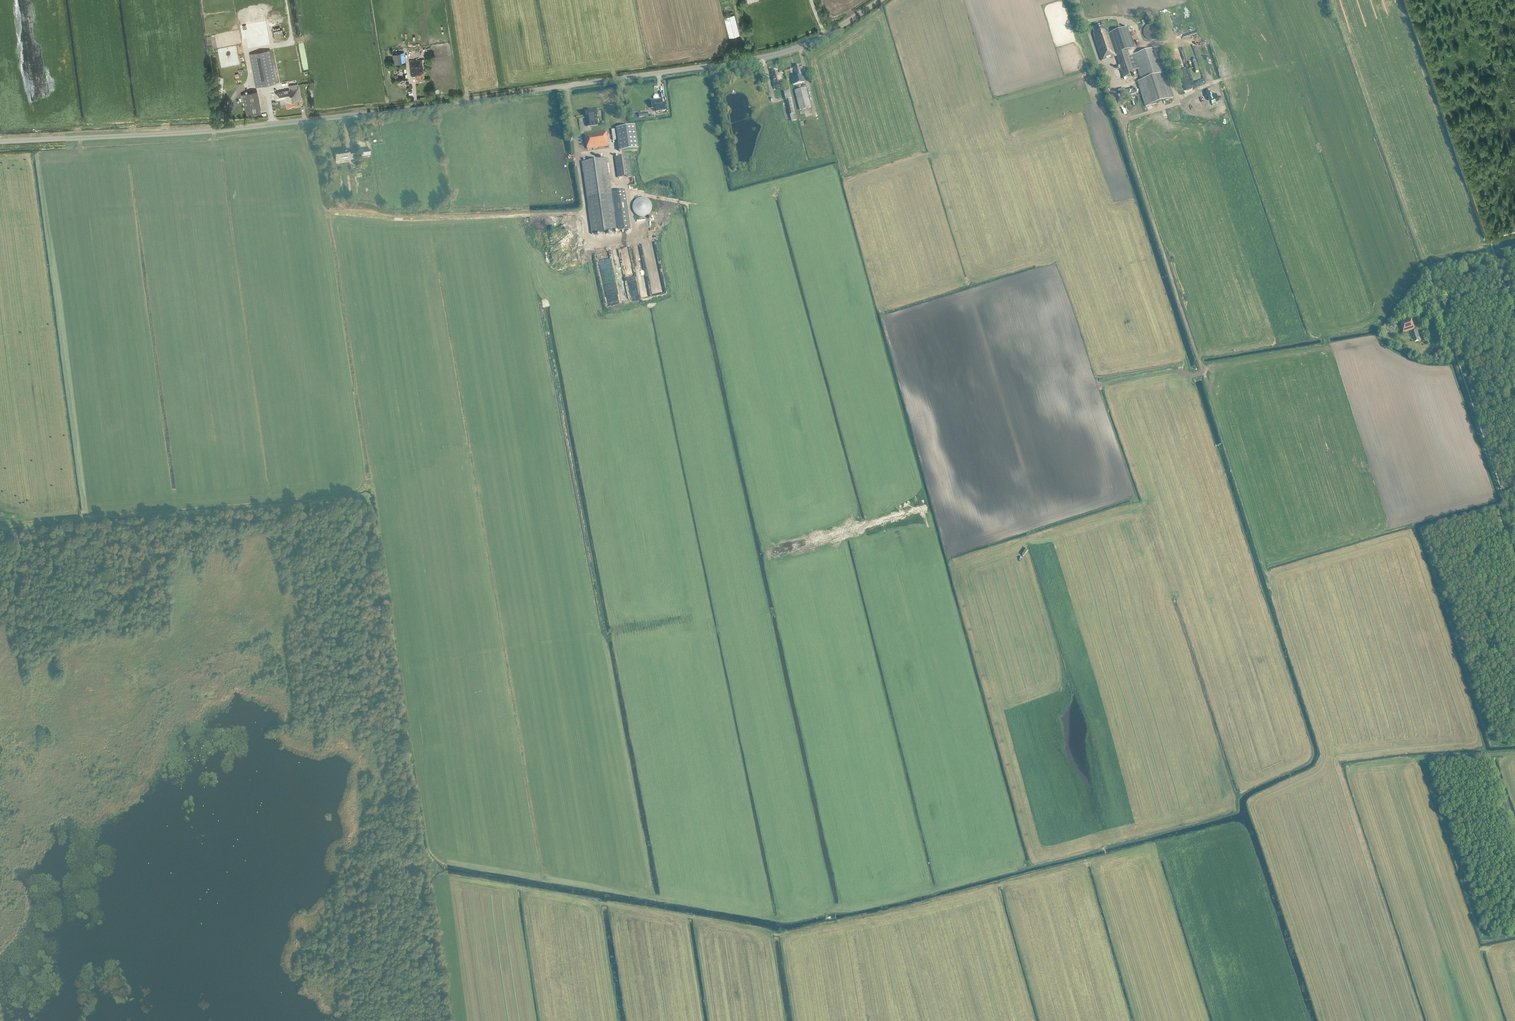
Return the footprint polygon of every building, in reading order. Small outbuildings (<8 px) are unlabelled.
[(729,0),(721,0),(725,15),(733,13),(729,0)] [(730,37),(738,35),(734,16),(726,18),(730,37)] [(1173,98),(1157,48),(1133,56),(1130,57),(1128,51),(1134,49),(1128,28),(1109,34),(1108,30),(1107,30),(1105,24),(1093,28),(1095,34),(1094,34),(1095,38),(1094,39),(1102,61),(1116,57),(1122,72),(1123,71),(1125,78),(1135,75),(1134,71),(1138,70),(1141,81),(1137,82),(1145,107),(1173,98)] [(256,87),(276,83),(270,50),(250,54),(256,87)] [(402,63),(401,53),(393,54),(394,64),(402,63)] [(423,60),(410,61),(412,76),(418,75),(418,82),(424,81),(424,77),(425,77),(423,63),(423,60)] [(801,71),(803,71),(802,67),(799,67),(799,66),(795,67),(795,68),(794,69),(796,78),(791,79),(793,85),(804,83),(801,71)] [(774,87),(782,86),(780,76),(778,77),(777,71),(772,72),(773,78),(772,78),(774,87)] [(1118,90),(1121,98),(1136,94),(1133,86),(1118,90)] [(800,110),(811,108),(806,88),(795,91),(800,110)] [(275,93),(277,99),(285,98),(286,102),(287,108),(301,105),(298,89),(275,93)] [(797,121),(790,90),(784,92),(789,116),(790,116),(791,122),(797,121)] [(261,113),(257,91),(243,94),(247,115),(261,113)] [(666,111),(665,104),(662,104),(661,100),(651,101),(652,109),(656,108),(657,112),(666,111)] [(597,117),(596,110),(585,111),(586,118),(588,127),(598,126),(597,117)] [(636,149),(638,149),(635,126),(616,129),(619,152),(636,149)] [(607,132),(600,133),(591,135),(584,136),(586,145),(587,145),(587,150),(608,146),(607,132)] [(348,160),(354,159),(353,152),(348,153),(347,151),(342,152),(334,154),(335,161),(348,160)] [(618,178),(631,176),(628,156),(615,158),(618,178)] [(614,213),(612,195),(607,159),(582,163),(592,235),(631,229),(625,190),(612,192),(615,213),(614,213)] [(646,199),(645,198),(644,198),(642,198),(641,198),(640,198),(639,198),(638,199),(637,199),(636,200),(635,201),(634,202),(634,203),(633,203),(633,204),(633,205),(633,206),(632,207),(632,208),(632,209),(633,210),(633,211),(633,212),(634,212),(634,213),(635,214),(636,215),(637,216),(638,217),(639,217),(640,217),(641,217),(642,217),(643,217),(644,217),(645,217),(646,217),(646,216),(647,216),(648,216),(648,215),(649,215),(649,214),(650,214),(650,213),(651,213),(651,212),(651,211),(652,210),(652,209),(652,208),(652,207),(652,205),(651,204),(651,203),(650,202),(650,201),(649,201),(649,200),(648,200),(647,199),(646,199)] [(634,269),(629,248),(621,250),(626,271),(634,269)] [(1418,339),(1419,339),(1417,330),(1415,331),(1411,318),(1399,322),(1403,333),(1410,331),(1412,338),(1413,338),(1415,343),(1419,341),(1418,339)]
